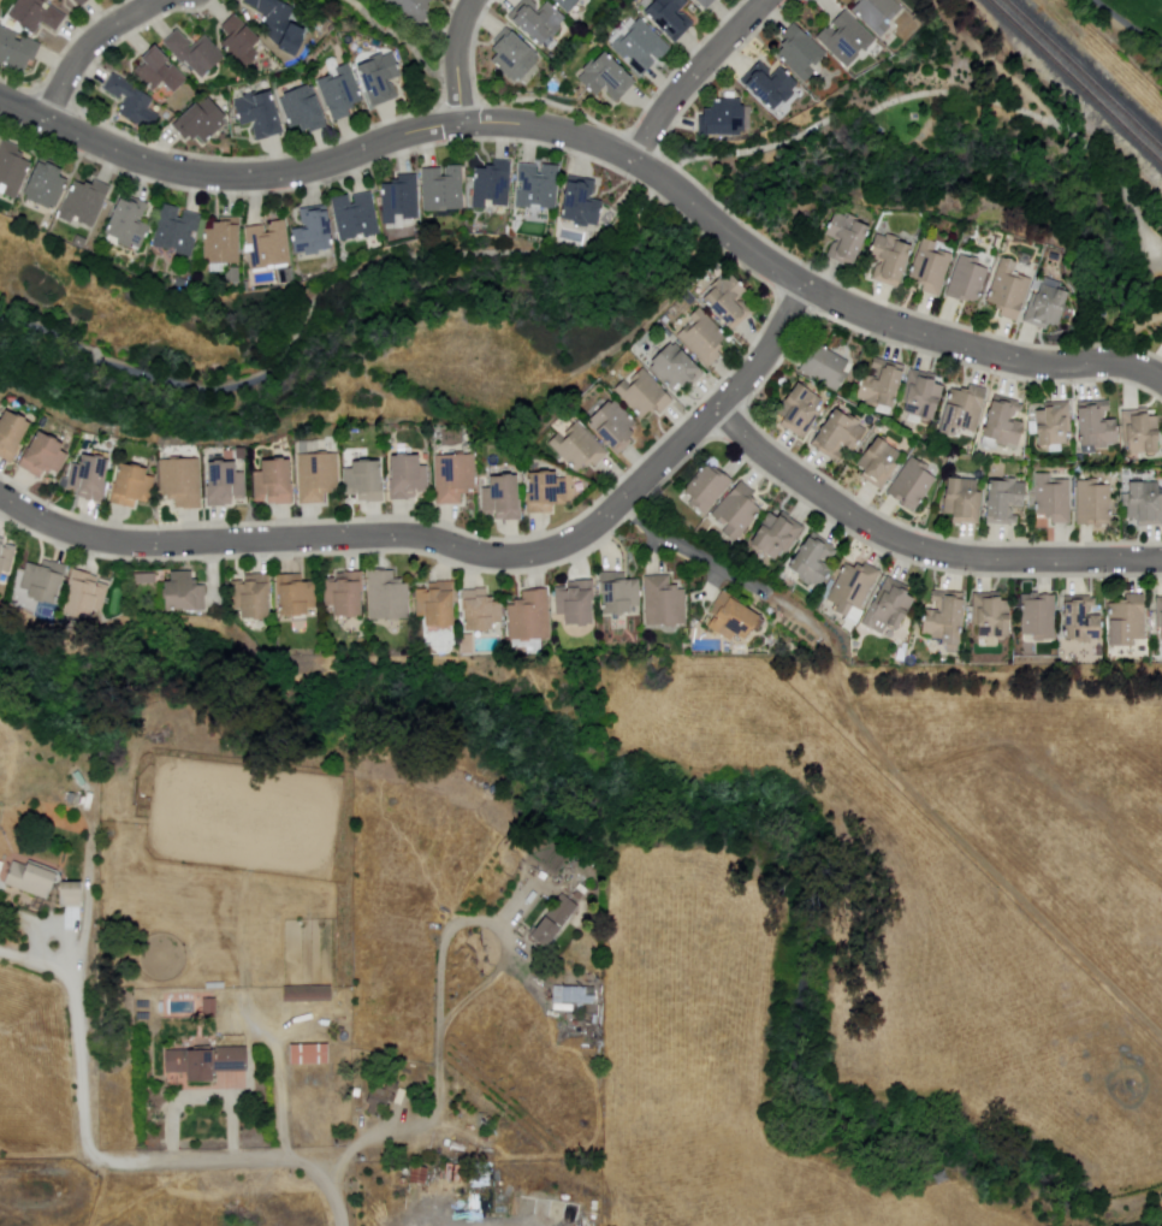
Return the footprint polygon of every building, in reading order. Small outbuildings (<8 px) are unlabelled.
[(12,17),(24,0),(42,0),(49,5),(46,10),(49,12),(53,7),(71,18),(60,34),(46,24),(38,36),(12,17)] [(84,10),(76,0),(95,0),(84,10)] [(247,4),(248,0),(281,0),(298,8),(291,22),(308,30),(301,47),(289,41),(285,48),(271,41),(275,31),(262,25),(271,10),(266,7),(263,12),(247,4)] [(417,31),(385,0),(433,0),(427,7),(429,8),(425,13),(429,18),(417,31)] [(569,16),(553,0),(583,0),(569,16)] [(652,1),(653,0),(684,0),(688,4),(680,12),(683,16),(694,25),(676,45),(642,14),(653,2),(652,1)] [(706,12),(693,0),(718,0),(706,12)] [(859,4),(856,0),(893,0),(902,10),(887,25),(890,29),(881,39),(852,11),(859,4)] [(549,5),(568,24),(562,31),(564,34),(556,41),(552,37),(541,51),(511,22),(530,1),(541,12),(549,5)] [(846,11),(859,23),(854,28),(860,32),(864,29),(877,41),(865,53),(862,49),(858,54),(859,57),(846,70),(828,53),(814,40),(828,25),(836,32),(840,30),(832,24),(846,11)] [(224,28),(238,13),(265,40),(256,49),(261,54),(251,65),(227,41),(232,36),(224,28)] [(641,19),(670,49),(658,61),(652,55),(650,58),(656,64),(641,78),(611,48),(623,35),(626,37),(629,32),(628,31),(641,19)] [(779,43),(796,25),(814,43),(828,55),(816,67),(811,64),(807,67),(814,73),(804,85),(784,67),(787,64),(777,55),(784,47),(779,43)] [(6,67),(0,66),(0,26),(22,32),(19,42),(24,43),(25,40),(45,46),(38,67),(31,65),(29,75),(10,69),(11,65),(7,64),(6,67)] [(165,43),(179,29),(195,43),(191,47),(194,48),(207,36),(227,57),(203,82),(195,73),(194,72),(189,77),(180,69),(185,64),(182,60),(165,43)] [(493,48),(510,30),(541,59),(517,85),(491,61),(498,53),(493,48)] [(143,59),(156,46),(171,61),(166,66),(170,70),(174,65),(189,79),(176,93),(162,78),(153,87),(150,84),(148,82),(146,84),(135,72),(147,61),(143,59)] [(375,57),(385,52),(387,58),(397,54),(407,77),(395,82),(393,77),(390,78),(392,85),(396,84),(402,97),(378,108),(358,64),(375,57)] [(603,52),(636,83),(616,103),(606,94),(606,88),(595,97),(579,82),(586,75),(583,72),(603,52)] [(760,61),(771,72),(770,79),(781,67),(799,85),(792,93),(794,95),(784,105),(781,102),(770,113),(740,82),(760,61)] [(350,65),(360,90),(366,103),(349,109),(352,118),(334,124),(318,82),(336,75),(336,77),(340,76),(338,70),(350,65)] [(103,91),(113,76),(155,100),(149,109),(161,116),(152,132),(120,113),(130,99),(124,94),(119,101),(103,91)] [(310,88),(315,85),(320,96),(322,96),(331,119),(327,120),(330,128),(307,136),(302,124),(292,128),(281,99),(285,97),(285,95),(309,85),(310,88)] [(243,99),(260,93),(261,96),(275,91),(287,134),(262,141),(256,120),(242,124),(236,102),(243,100),(243,99)] [(200,103),(206,97),(209,102),(213,99),(229,114),(225,117),(231,123),(214,138),(209,134),(203,140),(201,136),(195,141),(183,129),(188,124),(180,118),(197,102),(200,103)] [(741,101),(741,107),(745,107),(743,132),(740,132),(740,137),(699,137),(699,117),(702,117),(702,111),(710,111),(710,101),(741,101)] [(4,188),(0,186),(0,157),(7,141),(24,148),(22,152),(28,155),(26,159),(36,162),(19,201),(6,195),(10,186),(6,184),(4,188)] [(46,156),(59,162),(58,165),(63,167),(63,168),(67,171),(64,177),(73,180),(60,208),(57,206),(54,209),(30,199),(31,195),(29,193),(46,156)] [(498,161),(516,161),(515,206),(496,205),(497,202),(493,202),(492,208),(478,208),(479,168),(492,168),(493,166),(498,166),(498,161)] [(523,164),(543,166),(543,174),(547,174),(547,165),(564,166),(561,209),(546,208),(546,209),(520,207),(521,189),(527,189),(528,182),(522,182),(523,164)] [(450,168),(453,168),(453,166),(468,166),(469,211),(455,212),(455,208),(446,208),(446,212),(431,213),(428,170),(446,168),(446,177),(451,177),(450,168)] [(404,176),(421,176),(423,219),(408,219),(407,214),(401,215),(401,224),(387,225),(386,184),(404,184),(404,176)] [(592,229),(579,225),(580,221),(564,219),(573,176),(600,182),(598,197),(594,196),(594,200),(607,202),(603,227),(593,226),(592,229)] [(97,185),(100,180),(115,186),(97,229),(82,221),(83,219),(78,217),(76,224),(65,219),(75,195),(81,182),(90,185),(91,182),(97,185)] [(358,195),(377,191),(385,235),(369,238),(368,233),(361,235),(361,238),(344,241),(336,197),(354,194),(355,205),(360,203),(358,195)] [(128,194),(136,197),(153,205),(147,219),(143,217),(142,221),(155,226),(146,249),(136,245),(135,248),(121,243),(124,238),(112,233),(128,194)] [(166,205),(185,208),(183,218),(188,219),(190,211),(207,215),(196,257),(182,254),(183,247),(170,244),(168,248),(156,245),(166,205)] [(331,206),(332,212),(334,211),(338,239),(340,239),(340,244),(339,244),(340,249),(324,251),(324,254),(310,256),(310,253),(298,254),(295,229),(307,227),(304,209),(331,206)] [(849,212),(859,217),(856,220),(872,226),(855,266),(829,255),(834,244),(836,245),(840,238),(828,233),(829,231),(830,229),(832,223),(834,220),(837,212),(847,217),(849,212)] [(219,221),(237,221),(237,224),(245,224),(245,263),(214,263),(214,260),(208,260),(208,229),(219,229),(219,221)] [(250,226),(289,221),(295,263),(284,266),(283,261),(268,263),(268,267),(256,270),(254,253),(259,253),(257,244),(254,244),(250,226)] [(49,235),(43,232),(45,226),(52,230),(49,235)] [(889,236),(889,233),(915,243),(903,277),(907,278),(902,289),(871,278),(877,262),(882,265),(883,261),(868,256),(877,232),(889,236)] [(88,249),(77,245),(82,236),(91,241),(88,249)] [(926,238),(939,242),(936,250),(944,254),(945,250),(956,254),(941,298),(919,290),(921,284),(912,280),(926,238)] [(983,260),(980,266),(990,270),(978,307),(947,297),(961,253),(983,260)] [(1019,265),(1016,273),(1022,276),(1024,272),(1037,277),(1021,321),(1003,314),(1006,306),(990,300),(1004,259),(1019,265)] [(236,268),(244,268),(244,283),(236,284),(236,268)] [(284,284),(284,270),(300,270),(300,283),(284,284)] [(723,278),(731,271),(748,289),(737,298),(742,303),(745,301),(755,313),(731,334),(723,326),(728,322),(701,294),(721,276),(723,278)] [(189,290),(179,288),(182,279),(191,280),(189,290)] [(1057,288),(1059,284),(1071,288),(1060,324),(1051,321),(1049,330),(1025,322),(1034,292),(1038,294),(1042,283),(1057,288)] [(705,313),(702,314),(727,338),(719,345),(722,348),(717,353),(721,356),(710,367),(675,332),(690,316),(700,308),(705,313)] [(671,345),(674,343),(705,377),(684,396),(675,386),(672,389),(651,365),(648,362),(647,361),(668,340),(671,345)] [(818,343),(848,361),(842,371),(849,374),(838,393),(796,368),(807,350),(808,351),(811,349),(813,350),(818,343)] [(873,356),(905,366),(895,397),(901,399),(899,409),(895,408),(893,417),(875,411),(876,407),(864,404),(865,401),(854,397),(861,372),(868,374),(871,367),(873,356)] [(642,368),(675,401),(660,414),(657,409),(652,414),(650,411),(642,419),(613,390),(624,379),(629,385),(634,380),(632,379),(642,368)] [(909,368),(936,374),(935,384),(942,386),(939,397),(939,398),(935,419),(900,410),(909,368)] [(796,381),(822,399),(814,408),(820,413),(801,439),(788,431),(778,424),(781,420),(773,414),(796,381)] [(965,386),(966,383),(986,389),(973,432),(960,428),(955,427),(953,436),(938,431),(950,389),(960,391),(961,385),(965,386)] [(992,395),(1019,401),(1018,403),(1024,405),(1020,417),(1009,415),(1008,421),(1024,425),(1016,451),(996,445),(997,438),(983,434),(992,395)] [(610,402),(611,403),(615,401),(636,424),(630,430),(636,436),(630,440),(633,443),(619,455),(617,452),(585,419),(604,401),(607,404),(610,402)] [(1079,403),(1109,401),(1110,410),(1098,411),(1099,421),(1103,420),(1116,420),(1117,443),(1109,443),(1110,448),(1093,448),(1093,443),(1080,444),(1079,432),(1078,432),(1077,407),(1079,407),(1079,403)] [(1047,403),(1055,402),(1072,402),(1073,431),(1068,431),(1069,443),(1039,444),(1038,430),(1031,430),(1031,419),(1037,417),(1036,410),(1047,410),(1047,403)] [(834,408),(849,417),(850,415),(860,422),(858,425),(865,430),(850,452),(843,448),(841,450),(844,452),(836,463),(807,444),(834,408)] [(7,466),(0,462),(0,420),(6,409),(30,421),(7,466)] [(1122,410),(1137,410),(1137,413),(1151,411),(1151,416),(1160,415),(1161,451),(1125,454),(1122,410)] [(573,425),(576,421),(609,455),(595,467),(593,463),(588,468),(586,466),(577,473),(549,443),(558,433),(563,438),(565,436),(563,434),(573,425)] [(16,467),(36,428),(64,444),(61,451),(67,455),(54,480),(41,473),(38,479),(16,467)] [(897,451),(901,454),(894,463),(897,467),(881,491),(859,475),(861,473),(860,472),(862,469),(855,464),(864,454),(862,452),(876,436),(897,451)] [(297,455),(338,454),(339,488),(333,488),(333,492),(324,493),(324,503),(300,504),(297,455)] [(439,504),(437,457),(457,456),(457,454),(464,454),(464,456),(474,456),(475,490),(461,490),(462,504),(439,504)] [(71,463),(77,464),(77,460),(78,455),(108,461),(101,502),(78,498),(79,490),(67,487),(71,463)] [(390,499),(390,482),(390,455),(417,455),(417,466),(428,466),(428,493),(417,493),(417,488),(413,488),(414,499),(390,499)] [(167,496),(161,496),(160,458),(198,457),(200,509),(176,510),(176,498),(167,498),(167,496)] [(912,457),(924,464),(921,468),(937,479),(926,496),(930,498),(927,503),(924,501),(915,514),(907,508),(899,504),(900,502),(888,494),(912,457)] [(253,472),(260,472),(260,460),(287,458),(289,493),(292,493),(292,504),(267,504),(267,498),(253,499),(253,472)] [(207,505),(206,486),(204,461),(235,460),(235,472),(243,472),(244,499),(232,499),(232,504),(207,505)] [(343,468),(350,468),(350,461),(381,460),(383,503),(357,503),(357,494),(344,496),(343,468)] [(107,503),(113,480),(113,476),(117,462),(146,468),(144,475),(153,476),(147,501),(135,498),(134,509),(107,503)] [(716,473),(718,469),(734,482),(707,514),(701,509),(698,513),(688,503),(694,497),(684,488),(706,464),(716,473)] [(527,513),(526,494),(524,474),(535,474),(535,472),(556,470),(556,478),(567,478),(568,505),(556,505),(550,505),(550,513),(527,513)] [(1051,474),(1051,485),(1059,484),(1059,480),(1071,480),(1072,525),(1051,526),(1051,516),(1038,516),(1037,474),(1051,474)] [(482,513),(481,486),(487,486),(487,476),(517,475),(518,519),(496,519),(496,513),(482,513)] [(947,478),(960,479),(976,479),(976,492),(982,492),(980,525),(953,523),(953,516),(942,516),(943,492),(945,492),(947,478)] [(986,480),(1003,481),(1003,478),(1016,479),(1015,482),(1025,482),(1024,507),(1013,507),(1013,503),(1009,502),(1008,509),(1012,509),(1010,515),(1018,516),(1018,526),(984,523),(986,480)] [(1078,479),(1099,479),(1099,486),(1111,485),(1113,525),(1078,526),(1078,479)] [(740,480),(755,493),(748,502),(758,508),(760,509),(759,511),(734,544),(722,533),(729,523),(721,516),(717,520),(711,515),(740,480)] [(1157,493),(1161,493),(1161,527),(1138,527),(1138,520),(1128,520),(1128,501),(1128,493),(1128,482),(1138,482),(1140,482),(1157,482),(1157,493)] [(776,517),(778,514),(792,523),(794,521),(805,528),(787,555),(782,552),(776,561),(753,545),(748,541),(769,511),(776,517)] [(810,538),(813,533),(835,546),(834,549),(837,551),(832,559),(828,557),(824,562),(818,558),(817,561),(822,564),(823,562),(831,568),(818,588),(811,584),(808,586),(798,579),(800,575),(787,567),(807,535),(810,538)] [(5,581),(0,580),(0,537),(1,538),(1,539),(8,540),(7,545),(19,549),(13,575),(6,573),(5,581)] [(31,564),(46,568),(47,562),(54,564),(55,563),(71,567),(60,606),(41,602),(41,600),(32,598),(35,592),(24,588),(31,564)] [(843,565),(844,562),(854,567),(856,563),(864,567),(865,563),(881,571),(860,610),(852,605),(846,617),(835,611),(838,606),(825,599),(842,568),(843,565)] [(368,570),(386,569),(386,571),(393,570),(395,580),(402,580),(402,584),(409,584),(410,620),(401,620),(401,621),(390,622),(390,620),(370,621),(368,570)] [(77,570),(102,578),(101,584),(113,587),(106,612),(99,610),(96,621),(69,614),(75,592),(71,591),(77,570)] [(324,580),(337,579),(337,574),(344,574),(344,573),(352,573),(363,571),(363,581),(358,581),(360,616),(352,616),(331,617),(331,606),(325,606),(324,580)] [(197,573),(197,581),(202,581),(202,587),(209,586),(209,598),(208,598),(209,611),(189,612),(189,610),(173,611),(172,599),(170,599),(170,586),(171,585),(171,582),(174,582),(174,574),(197,573)] [(231,581),(244,581),(244,575),(259,575),(269,574),(269,582),(266,582),(267,617),(245,618),(245,617),(238,618),(237,609),(232,609),(231,581)] [(600,574),(624,574),(624,580),(640,580),(640,606),(629,606),(629,612),(600,612),(600,574)] [(160,575),(160,585),(136,585),(136,575),(160,575)] [(277,575),(290,575),(302,575),(302,582),(315,582),(316,608),(307,608),(307,615),(278,615),(277,575)] [(645,576),(670,575),(671,586),(678,585),(678,591),(684,590),(687,626),(677,626),(677,627),(669,628),(669,626),(646,627),(645,576)] [(912,588),(908,596),(915,599),(911,610),(908,609),(899,628),(868,614),(887,576),(912,588)] [(555,588),(568,587),(568,581),(593,581),(594,623),(563,624),(563,615),(556,615),(555,588)] [(435,626),(423,626),(423,616),(416,616),(415,590),(429,590),(429,584),(437,584),(437,582),(455,582),(455,591),(451,591),(452,626),(446,626),(446,627),(435,627),(435,626)] [(462,630),(462,590),(486,590),(486,602),(502,602),(502,623),(491,623),(491,629),(462,630)] [(510,640),(509,605),(515,605),(515,600),(523,599),(523,591),(549,590),(551,638),(510,640)] [(932,591),(943,592),(966,594),(958,653),(947,652),(948,645),(941,644),(941,640),(921,638),(925,610),(939,611),(939,604),(931,603),(932,591)] [(723,592),(733,599),(734,597),(747,606),(746,609),(758,616),(742,640),(735,635),(730,641),(707,626),(715,616),(709,612),(723,592)] [(974,593),(1000,593),(1000,600),(1010,602),(1008,636),(1004,640),(997,641),(995,638),(978,636),(978,624),(976,624),(974,593)] [(1145,596),(1145,640),(1131,640),(1131,645),(1110,646),(1110,604),(1120,604),(1120,600),(1126,599),(1126,596),(1145,596)] [(1022,600),(1043,600),(1043,597),(1056,597),(1056,640),(1034,640),(1034,635),(1021,635),(1022,600)] [(1065,602),(1071,602),(1071,600),(1081,600),(1081,604),(1086,604),(1086,599),(1097,598),(1097,606),(1090,608),(1090,616),(1101,616),(1102,640),(1092,640),(1092,644),(1079,644),(1079,640),(1065,640),(1065,602)] [(78,795),(88,798),(85,805),(76,802),(78,795)] [(49,899),(5,883),(14,857),(59,873),(49,899)] [(78,884),(56,884),(56,904),(78,904),(78,884)] [(534,924),(538,926),(563,893),(580,905),(547,948),(528,934),(534,924)] [(333,1001),(284,1001),(284,985),(333,985),(333,1001)] [(553,985),(587,985),(587,995),(594,995),(594,1003),(552,1002),(553,985)] [(203,1014),(203,997),(220,996),(221,1014),(203,1014)] [(330,1064),(291,1064),(291,1043),(330,1043),(330,1064)] [(214,1082),(189,1082),(189,1073),(168,1073),(167,1050),(249,1047),(249,1072),(214,1073),(214,1082)] [(380,1073),(399,1080),(396,1091),(398,1092),(395,1102),(391,1101),(385,1118),(367,1110),(380,1073)] [(414,1165),(431,1169),(426,1186),(409,1183),(414,1165)]
